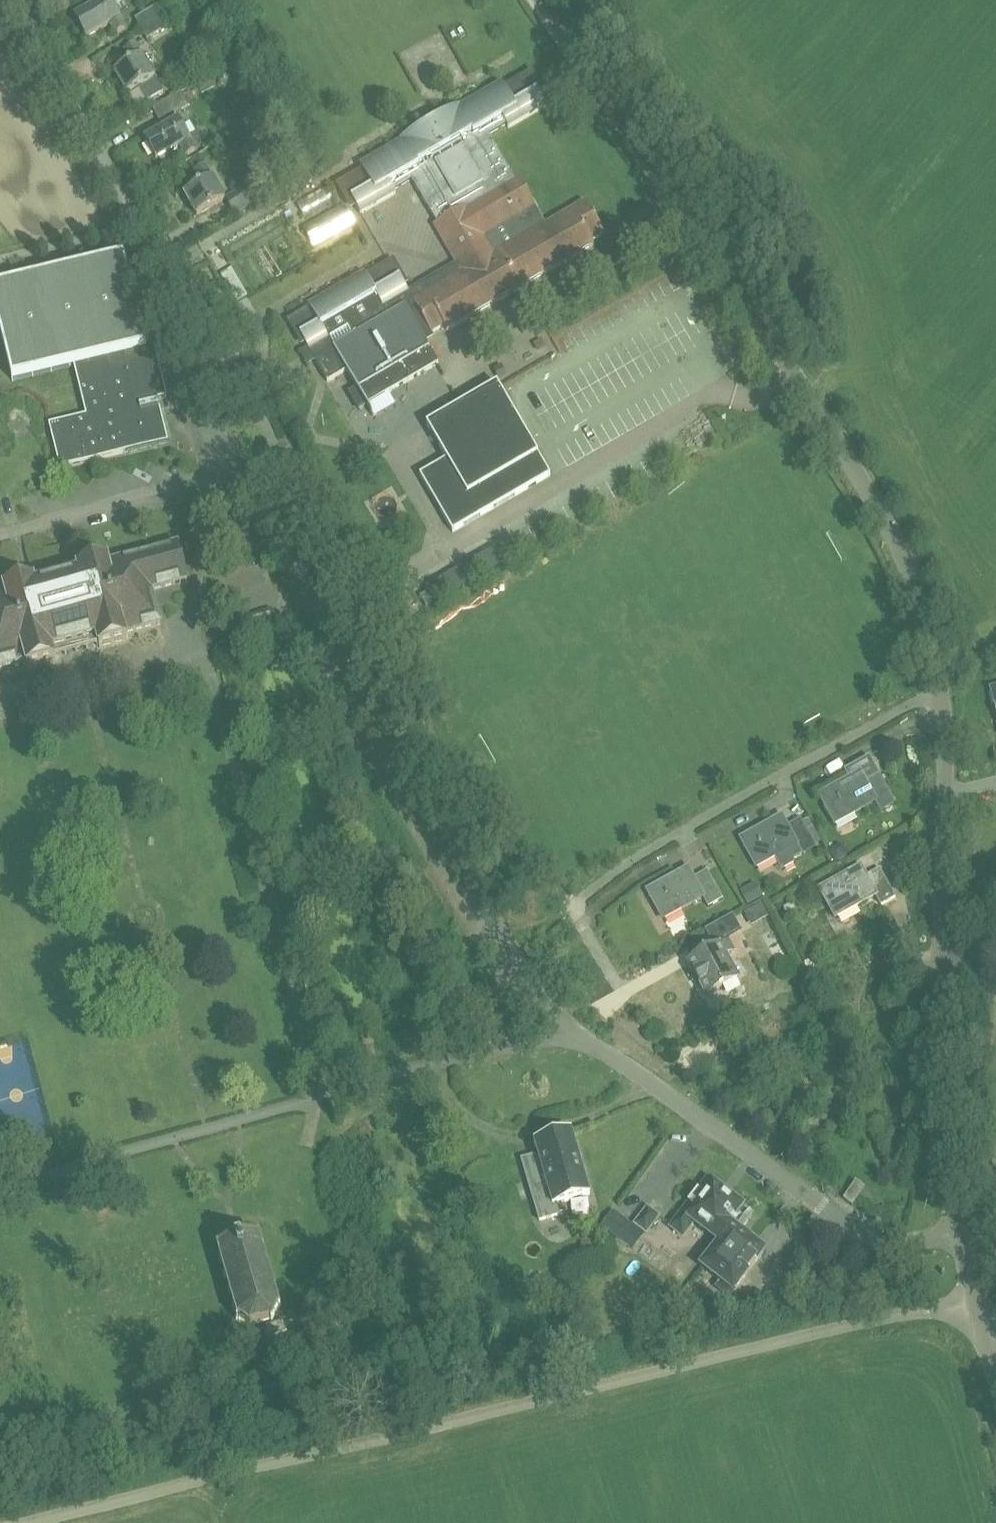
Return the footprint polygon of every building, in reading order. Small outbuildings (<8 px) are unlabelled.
[(86,38),(110,25),(115,34),(126,28),(110,0),(106,0),(74,18),(86,38)] [(141,30),(162,18),(156,7),(135,19),(141,30)] [(141,30),(147,40),(168,28),(162,18),(141,30)] [(409,60),(449,36),(444,29),(405,53),(409,60)] [(374,49),(396,41),(393,33),(371,41),(374,49)] [(132,63),(114,74),(126,94),(136,88),(145,104),(165,92),(137,43),(125,50),(132,63)] [(350,394),(359,410),(439,364),(424,338),(444,326),(447,331),(594,245),(591,241),(604,233),(586,202),(546,225),(519,177),(514,179),(489,135),(507,125),(509,128),(547,107),(529,76),(506,89),(503,83),(460,107),(460,106),(402,139),(403,141),(360,165),(363,171),(343,183),(361,214),(396,193),(394,190),(412,180),(437,224),(434,226),(457,265),(409,293),(392,263),(367,277),(365,274),(308,306),(311,310),(292,321),(328,382),(347,371),(357,389),(350,394)] [(152,109),(161,123),(189,107),(181,93),(152,109)] [(145,139),(157,160),(180,147),(186,157),(197,151),(179,120),(145,139)] [(195,216),(225,199),(226,198),(207,164),(194,171),(202,185),(184,195),(195,216)] [(225,199),(235,217),(259,204),(249,186),(225,199)] [(303,229),(314,247),(355,223),(345,205),(303,229)] [(61,469),(168,441),(159,400),(167,398),(153,341),(145,343),(124,258),(0,288),(0,325),(13,380),(75,365),(88,416),(51,425),(61,469)] [(222,275),(238,302),(248,295),(232,269),(222,275)] [(419,476),(452,532),(550,476),(497,384),(426,425),(446,460),(419,476)] [(26,661),(28,667),(56,660),(55,658),(99,646),(100,648),(127,640),(126,634),(161,624),(152,590),(188,580),(178,545),(107,565),(106,563),(79,570),(80,574),(46,583),(44,580),(7,590),(7,592),(0,594),(0,668),(26,661)] [(821,795),(836,823),(875,801),(881,812),(896,804),(880,775),(857,788),(852,778),(821,795)] [(780,868),(785,870),(795,865),(794,859),(802,855),(817,847),(801,819),(778,832),(773,822),(742,839),(757,866),(774,857),(780,868)] [(847,858),(841,847),(830,853),(836,864),(847,858)] [(821,889),(836,916),(876,895),(881,905),(896,897),(880,869),(857,882),(852,872),(821,889)] [(649,891),(664,918),(703,897),(709,907),(723,899),(707,871),(685,884),(679,874),(649,891)] [(748,905),(762,897),(755,884),(741,892),(748,905)] [(784,907),(787,914),(794,910),(790,903),(784,907)] [(864,911),(844,918),(847,929),(867,923),(864,911)] [(706,930),(714,944),(741,929),(733,915),(706,930)] [(681,945),(695,941),(689,917),(675,921),(681,945)] [(689,963),(707,996),(738,979),(725,955),(734,950),(729,941),(720,946),(689,963)] [(786,954),(783,947),(774,952),(778,959),(786,954)] [(802,985),(799,977),(792,979),(795,988),(802,985)] [(743,979),(728,987),(734,997),(749,989),(743,979)] [(536,1202),(541,1221),(560,1216),(557,1206),(590,1196),(571,1133),(536,1144),(539,1155),(524,1160),(536,1202)] [(717,1288),(728,1296),(763,1252),(739,1233),(752,1217),(708,1182),(673,1227),(683,1235),(693,1222),(720,1243),(702,1266),(722,1282),(717,1288)] [(843,1199),(852,1206),(865,1188),(856,1182),(843,1199)] [(601,1227),(633,1251),(645,1234),(647,1235),(662,1217),(648,1206),(633,1224),(614,1210),(601,1227)] [(249,1324),(249,1326),(274,1318),(274,1317),(278,1309),(280,1308),(259,1237),(246,1241),(244,1233),(229,1237),(231,1245),(219,1249),(239,1320),(241,1319),(249,1324)] [(262,1327),(266,1339),(286,1332),(282,1320),(262,1327)]
